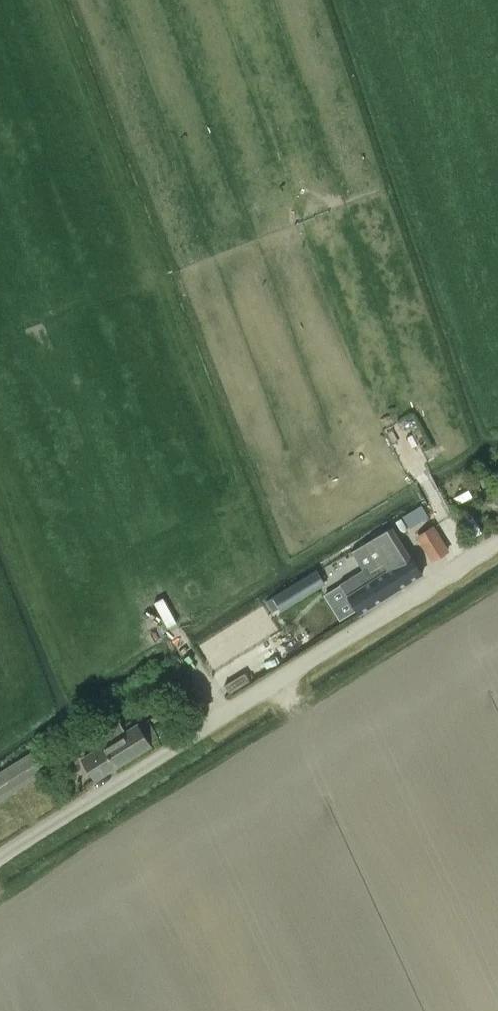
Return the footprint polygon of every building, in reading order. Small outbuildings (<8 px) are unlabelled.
[(450,551),(434,524),(416,536),(432,562),(450,551)] [(341,585),(359,613),(421,574),(411,557),(407,560),(387,529),(351,552),(364,571),(341,585)] [(275,613),(324,582),(316,569),(267,600),(275,613)] [(262,604),(195,644),(208,666),(275,627),(262,604)] [(118,720),(98,732),(106,746),(98,750),(82,760),(93,778),(109,768),(137,752),(149,744),(159,738),(148,720),(126,734),(118,720)] [(0,770),(0,801),(44,774),(30,751),(0,770)]
